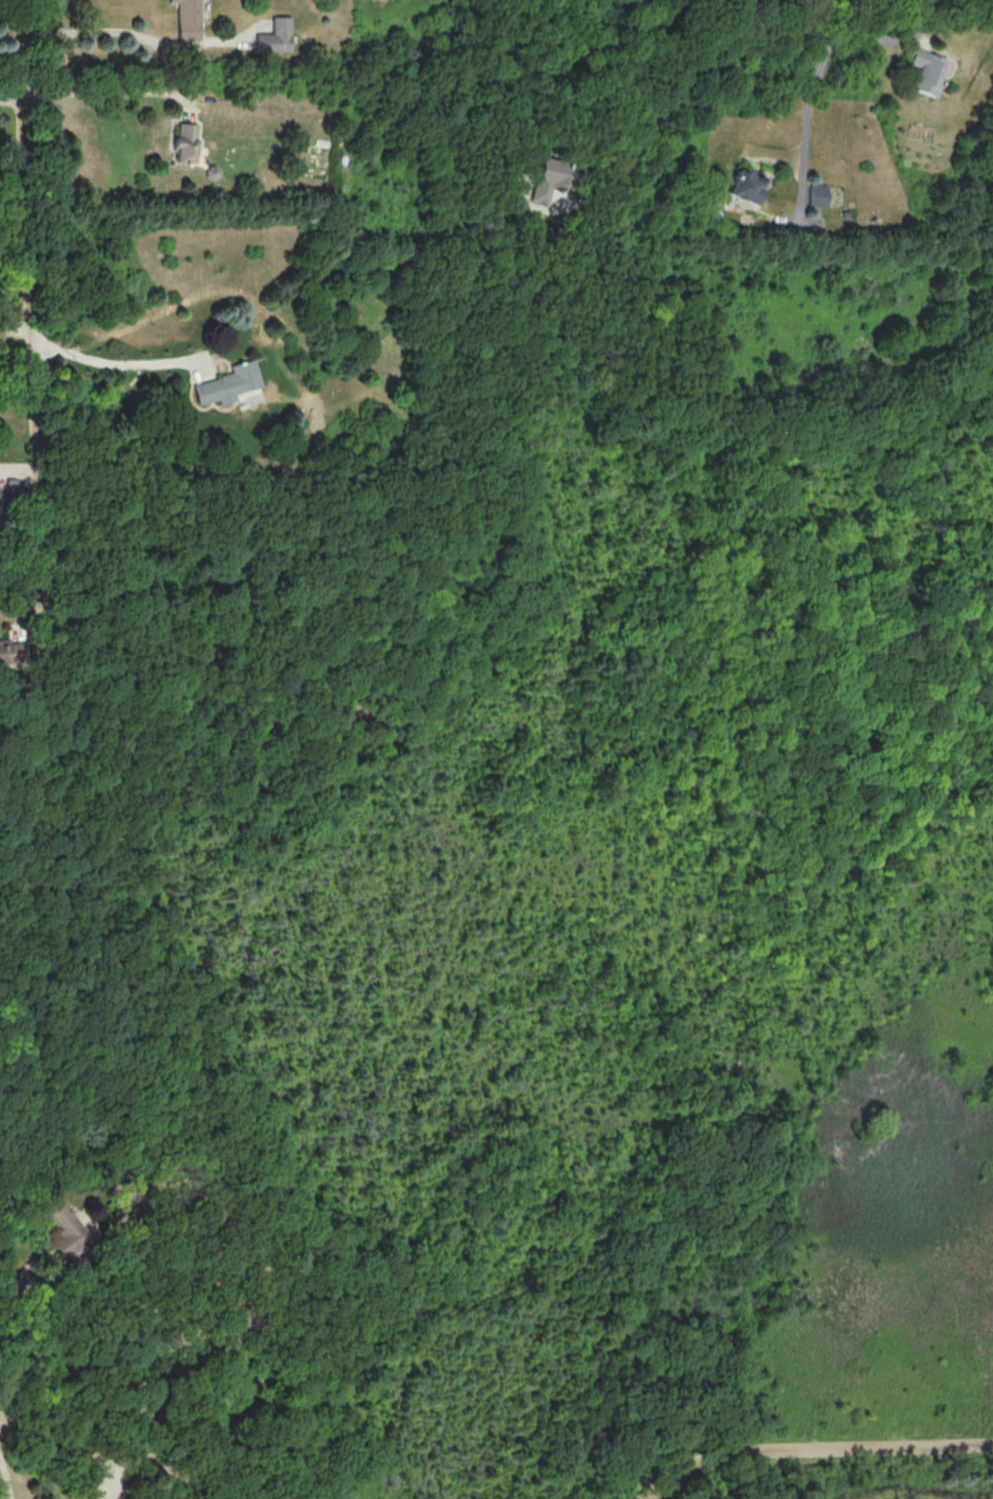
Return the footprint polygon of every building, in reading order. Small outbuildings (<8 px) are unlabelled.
[(169,1),(169,0),(201,0),(202,38),(179,38),(178,1),(169,1)] [(272,17),(291,17),(291,50),(256,50),(256,32),(272,32),(272,17)] [(914,44),(946,57),(936,83),(939,84),(934,98),(907,88),(910,81),(915,78),(920,66),(908,61),(910,55),(914,44)] [(178,125),(194,126),(192,160),(177,159),(178,145),(173,145),(174,136),(177,136),(178,125)] [(539,155),(566,162),(560,188),(552,186),(547,205),(528,200),(539,155)] [(738,168),(749,172),(750,170),(768,178),(756,204),(728,192),(738,168)] [(812,184),(829,185),(827,206),(810,205),(812,184)] [(231,365),(254,359),(261,385),(258,386),(260,392),(247,396),(247,398),(220,406),(218,400),(199,405),(193,385),(222,377),(222,375),(233,372),(231,365)] [(28,663),(0,664),(0,638),(9,638),(9,644),(27,643),(28,663)] [(58,1193),(90,1238),(62,1258),(52,1244),(61,1237),(56,1231),(60,1228),(55,1222),(45,1228),(33,1211),(58,1193)]
